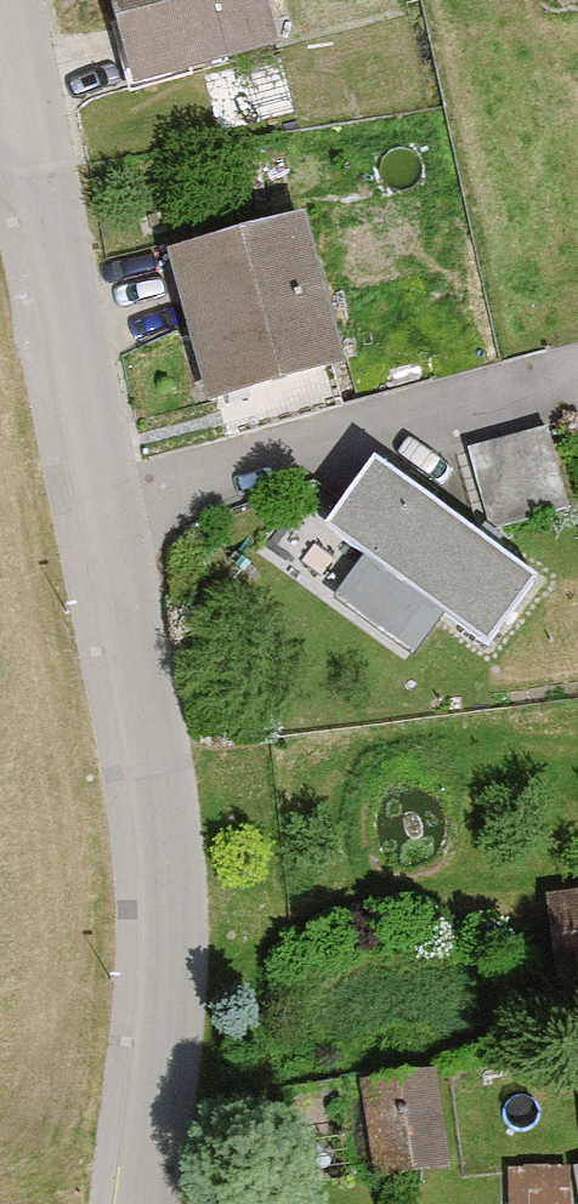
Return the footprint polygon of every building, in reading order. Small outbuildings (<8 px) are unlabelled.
[(123,98),(285,59),(273,0),(102,0),(123,98)] [(306,223),(164,261),(208,413),(348,374),(306,223)] [(485,512),(565,500),(553,420),(473,432),(485,512)] [(531,586),(378,474),(334,534),(487,646),(531,586)] [(547,890),(553,972),(577,970),(577,888),(547,890)] [(436,1076),(349,1090),(363,1194),(448,1185),(436,1076)] [(509,1203),(569,1203),(569,1166),(509,1168),(509,1203)]
